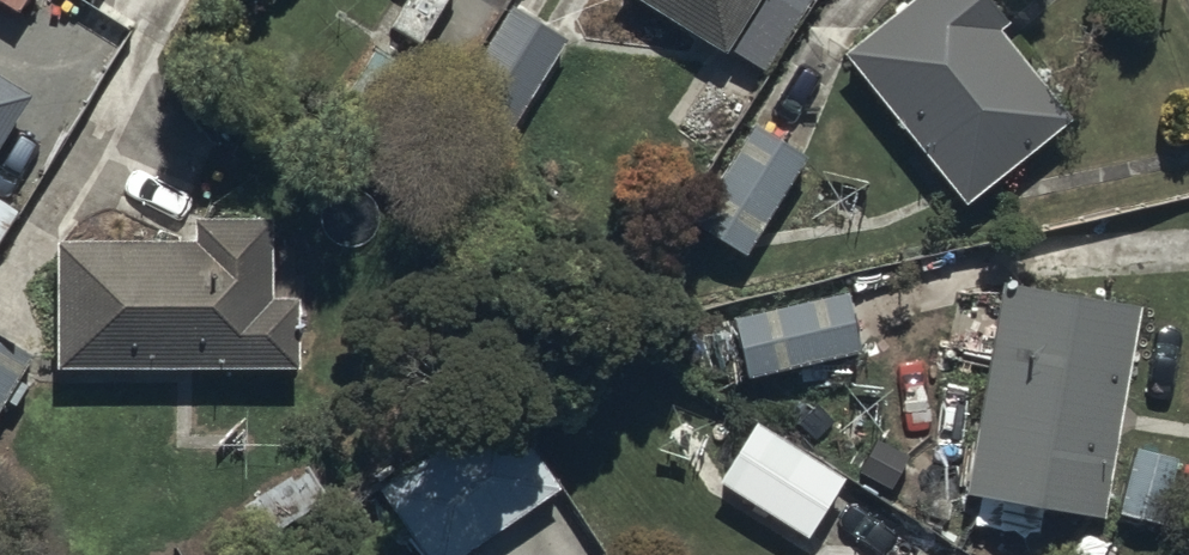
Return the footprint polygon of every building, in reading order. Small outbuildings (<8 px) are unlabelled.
[(508,0),(434,121),(489,154),(563,33),(508,0)] [(766,68),(810,0),(660,0),(766,68)] [(845,41),(965,194),(1074,109),(1002,17),(1010,11),(1001,0),(897,0),(845,41)] [(33,87),(0,66),(0,139),(33,87)] [(806,150),(753,115),(692,210),(743,244),(806,150)] [(0,190),(0,230),(19,201),(0,190)] [(191,227),(55,229),(57,357),(296,356),(296,289),(268,289),(267,205),(191,206),(191,227)] [(1138,303),(999,277),(962,477),(1102,503),(1138,303)] [(845,282),(732,306),(745,366),(858,343),(845,282)] [(0,326),(0,409),(37,348),(0,326)] [(375,482),(425,554),(454,554),(564,479),(505,393),(375,482)]
